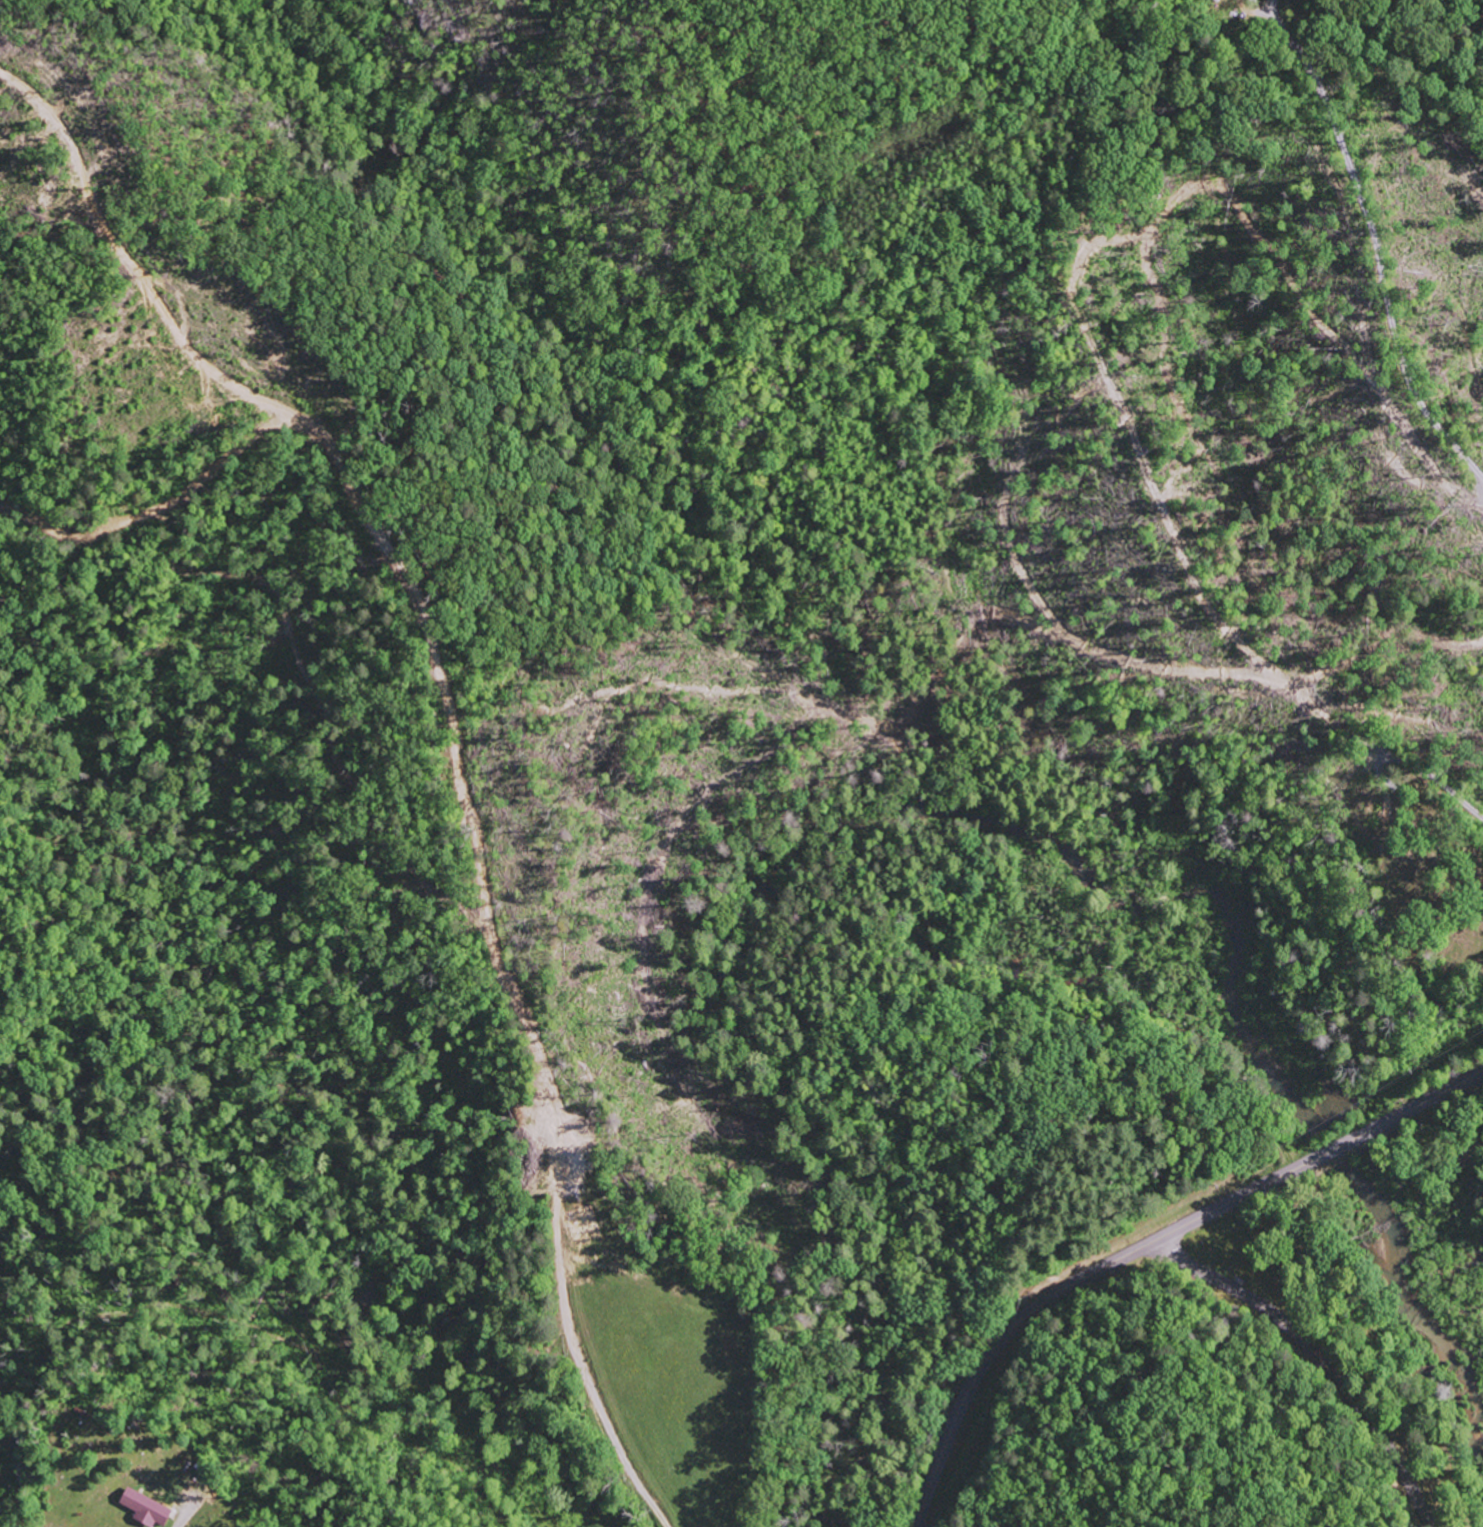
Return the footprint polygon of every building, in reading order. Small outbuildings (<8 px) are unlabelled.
[(126,1488),(118,1504),(135,1512),(131,1519),(148,1526),(151,1526),(154,1523),(162,1526),(170,1510),(126,1488)]
